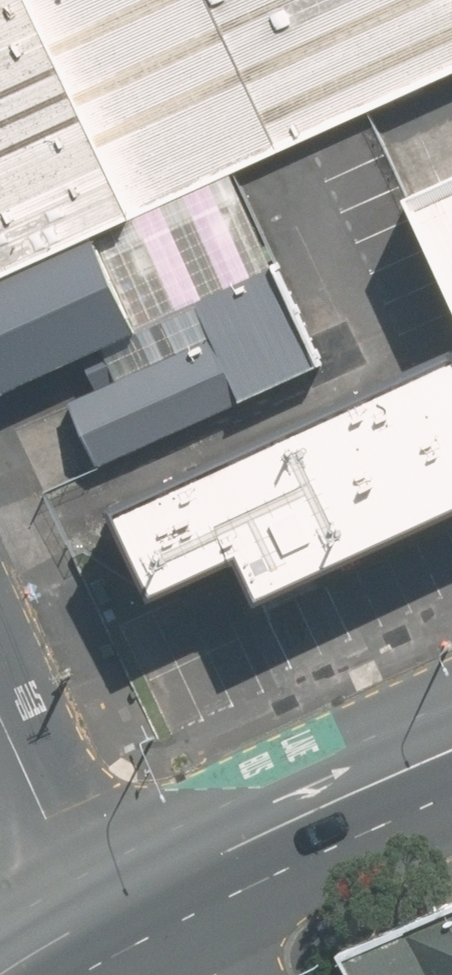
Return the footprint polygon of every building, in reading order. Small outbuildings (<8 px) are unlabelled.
[(451,71),(451,0),(0,0),(0,276),(451,71)] [(451,296),(451,156),(400,179),(451,296)] [(138,330),(97,237),(0,280),(0,390),(138,330)] [(215,334),(74,399),(103,461),(244,396),(215,334)] [(157,596),(239,554),(257,598),(451,511),(451,343),(113,498),(157,596)] [(400,935),(423,974),(451,974),(451,907),(400,935)]
